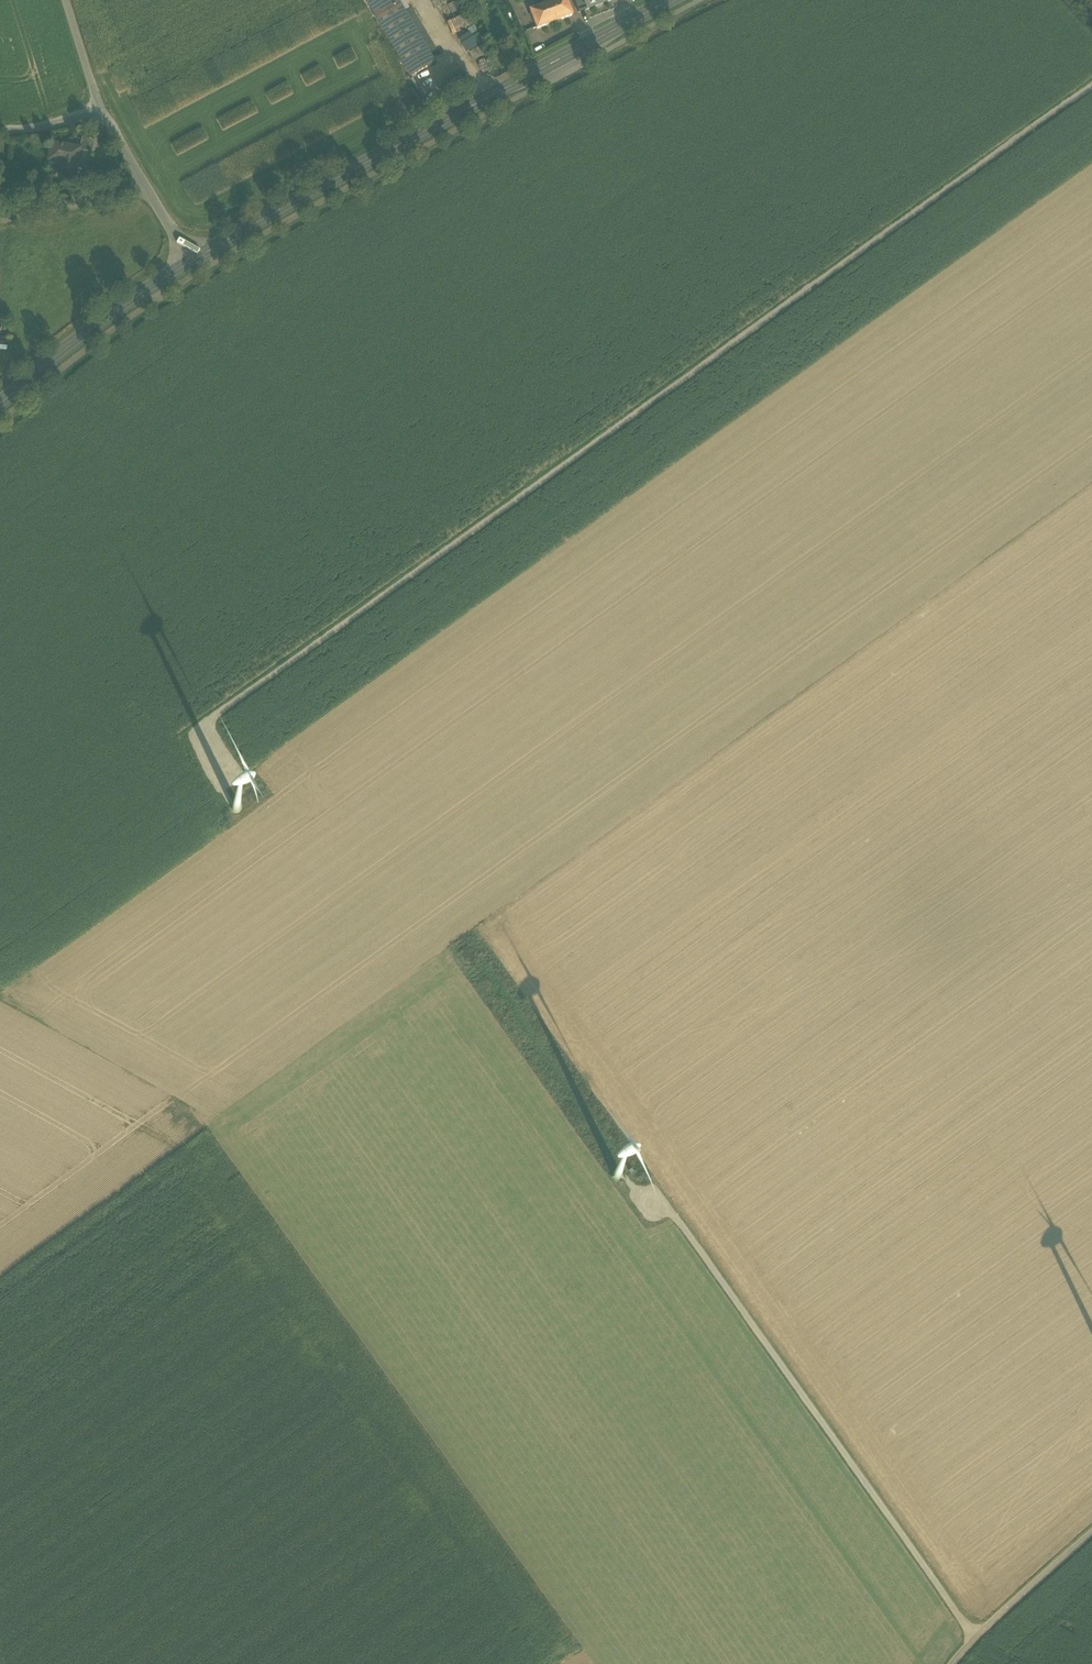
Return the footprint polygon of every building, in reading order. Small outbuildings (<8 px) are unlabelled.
[(411,77),(431,65),(427,57),(435,52),(411,11),(402,16),(393,0),(365,0),(411,77)] [(530,12),(537,29),(571,17),(565,0),(562,0),(546,6),(530,12)] [(587,10),(610,1),(610,0),(583,0),(587,10)] [(457,28),(463,25),(459,16),(452,20),(457,28)] [(458,34),(464,49),(483,42),(477,26),(458,34)] [(57,174),(74,178),(80,149),(52,143),(49,157),(60,159),(57,174)]
